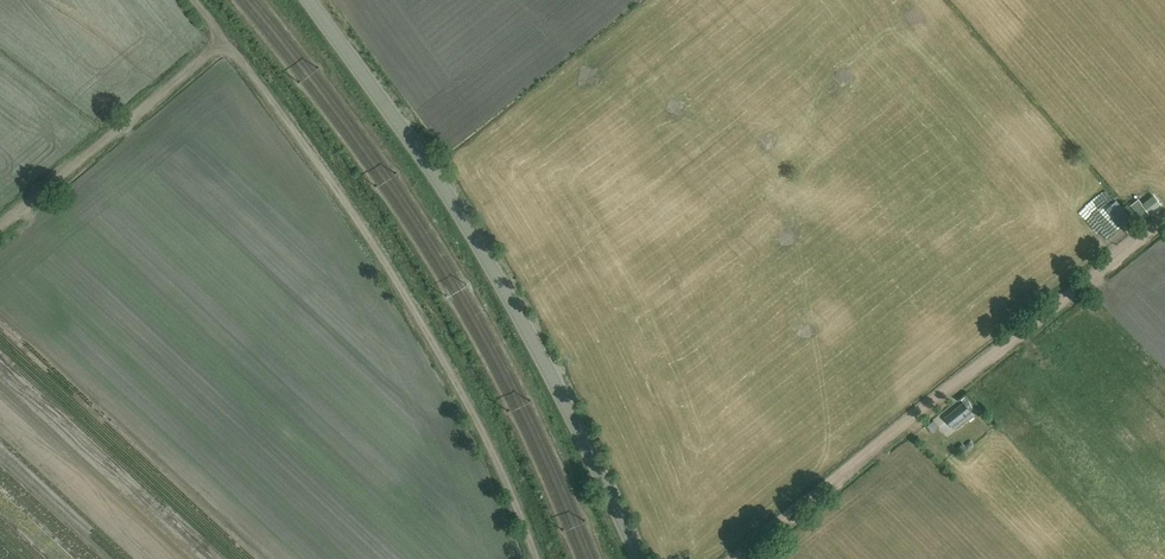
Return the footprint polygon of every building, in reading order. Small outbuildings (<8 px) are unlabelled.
[(1149,213),(1160,204),(1154,196),(1142,206),(1138,200),(1131,206),(1139,217),(1147,211),(1149,213)] [(1121,228),(1131,218),(1116,201),(1106,210),(1121,228)] [(1109,218),(1099,227),(1109,240),(1120,232),(1109,218)] [(971,412),(963,403),(945,418),(952,427),(971,412)] [(931,420),(923,423),(927,432),(935,428),(931,420)]
